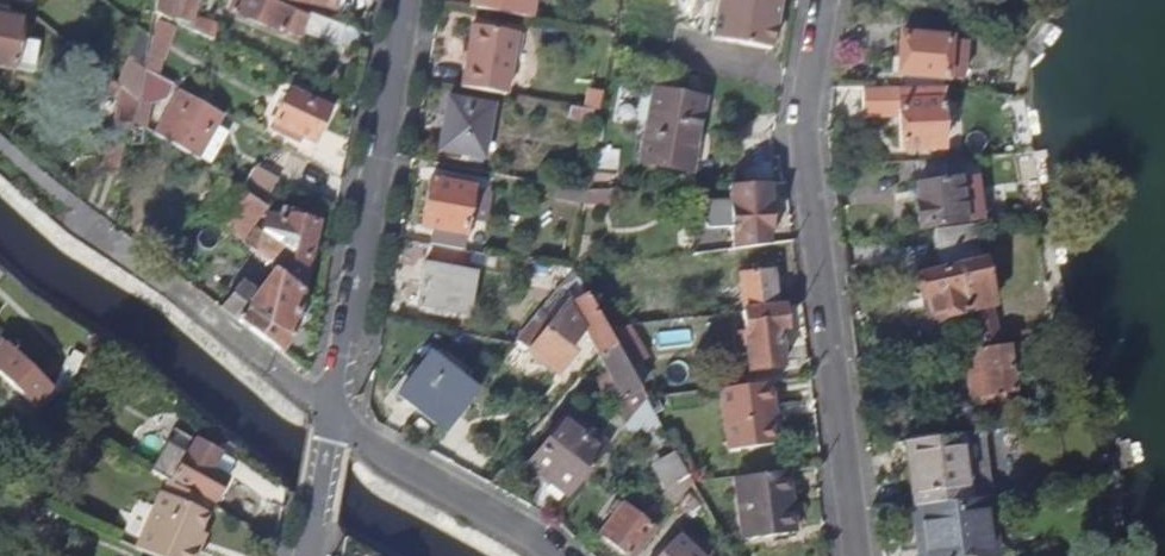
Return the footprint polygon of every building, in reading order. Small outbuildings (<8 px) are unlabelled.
[(8,18),(11,0),(0,0),(0,16),(8,18)] [(162,16),(189,24),(196,0),(176,0),(176,1),(174,0),(157,0),(155,12),(154,13),(162,16)] [(284,28),(291,10),(265,0),(234,0),(229,12),(281,33),(284,28)] [(523,17),(526,0),(478,0),(476,8),(523,17)] [(713,40),(771,50),(779,0),(719,0),(713,40)] [(135,25),(150,37),(154,13),(155,12),(138,9),(135,25)] [(346,26),(311,14),(310,17),(291,10),(284,28),(294,31),(293,35),(301,38),(303,32),(339,45),(346,26)] [(8,18),(0,16),(0,67),(14,70),(22,20),(8,18)] [(193,31),(212,40),(217,24),(198,19),(193,31)] [(164,62),(177,30),(163,23),(148,55),(164,62)] [(473,26),(462,87),(507,95),(518,34),(473,26)] [(899,76),(962,79),(965,41),(900,37),(899,76)] [(138,100),(144,68),(137,66),(121,86),(122,87),(138,100)] [(173,84),(144,68),(138,100),(150,103),(166,99),(173,84)] [(942,101),(944,84),(900,86),(898,86),(864,86),(865,116),(901,115),(902,150),(944,148),(942,101)] [(138,100),(122,87),(114,129),(132,132),(134,122),(138,100)] [(313,143),(330,109),(289,90),(274,123),(313,143)] [(692,172),(704,99),(654,90),(640,163),(692,172)] [(155,135),(195,160),(219,118),(180,95),(155,135)] [(483,158),(492,107),(448,99),(440,150),(483,158)] [(134,122),(145,128),(150,103),(138,100),(134,122)] [(593,111),(570,107),(570,117),(591,121),(593,111)] [(941,161),(911,163),(914,185),(946,182),(944,161),(941,161)] [(250,195),(265,204),(266,205),(276,187),(277,184),(263,175),(250,195)] [(946,182),(914,185),(917,201),(914,201),(918,229),(977,222),(975,178),(946,182)] [(453,186),(472,189),(473,183),(454,180),(453,186)] [(433,228),(462,233),(464,234),(472,189),(453,186),(429,182),(421,226),(433,228)] [(733,250),(768,246),(767,229),(770,229),(768,184),(730,186),(732,228),(733,250)] [(250,195),(238,187),(217,218),(244,236),(265,204),(250,195)] [(577,190),(558,187),(555,198),(576,201),(577,190)] [(729,195),(704,195),(703,224),(728,225),(729,195)] [(301,292),(303,293),(319,222),(315,222),(317,215),(280,207),(278,219),(266,217),(261,238),(260,247),(275,259),(274,265),(273,272),(301,292)] [(974,225),(933,231),(938,271),(979,267),(974,225)] [(430,244),(460,250),(462,233),(433,228),(430,244)] [(719,252),(733,250),(732,228),(717,229),(719,252)] [(251,249),(274,265),(275,259),(260,247),(261,238),(251,249)] [(273,272),(274,265),(251,249),(247,246),(245,249),(242,253),(253,261),(244,274),(261,287),(273,272)] [(519,261),(501,258),(500,270),(517,273),(519,261)] [(467,315),(473,274),(424,265),(417,306),(467,315)] [(985,312),(979,267),(938,271),(910,275),(912,296),(919,296),(922,320),(985,312)] [(573,271),(585,291),(591,290),(588,269),(573,271)] [(587,296),(585,291),(573,271),(563,282),(559,288),(568,303),(572,306),(587,296)] [(743,312),(777,308),(772,271),(738,275),(743,312)] [(220,308),(282,354),(293,337),(303,293),(301,292),(273,272),(261,287),(254,295),(240,284),(231,295),(220,308)] [(224,290),(231,295),(240,284),(233,279),(224,290)] [(613,341),(607,330),(587,296),(572,306),(584,329),(600,355),(613,341)] [(572,306),(568,303),(553,321),(529,352),(558,374),(573,352),(569,348),(584,329),(572,306)] [(777,308),(743,312),(746,334),(735,335),(737,352),(748,350),(751,371),(782,366),(778,330),(786,330),(783,307),(777,308)] [(541,310),(517,342),(529,352),(553,321),(541,310)] [(613,341),(628,369),(642,361),(645,359),(627,328),(607,330),(613,341)] [(628,369),(613,341),(600,355),(625,399),(640,389),(637,384),(628,369)] [(1026,343),(1008,345),(1011,366),(1028,364),(1026,343)] [(39,409),(55,391),(4,345),(0,349),(0,373),(39,409)] [(1014,392),(1011,366),(1008,345),(964,351),(970,399),(980,397),(981,404),(1004,401),(1004,393),(1014,392)] [(445,353),(438,362),(462,381),(470,372),(445,353)] [(445,434),(477,393),(462,381),(438,362),(429,355),(397,396),(445,434)] [(628,369),(637,384),(651,376),(642,361),(628,369)] [(771,383),(719,390),(727,452),(773,446),(769,408),(774,408),(771,383)] [(646,400),(640,389),(625,399),(634,415),(646,400)] [(568,498),(608,448),(568,417),(540,452),(538,452),(528,466),(568,498)] [(964,434),(907,441),(915,508),(973,501),(964,434)] [(154,468),(214,500),(227,475),(222,473),(229,458),(196,440),(188,453),(168,442),(154,468)] [(676,449),(652,462),(672,497),(696,484),(676,449)] [(788,472),(736,478),(744,540),(795,534),(788,472)] [(210,504),(170,481),(164,494),(206,513),(210,504)] [(154,555),(197,555),(201,547),(198,545),(204,532),(201,530),(208,514),(206,513),(164,494),(161,493),(136,548),(154,555)] [(984,500),(990,555),(1004,555),(997,498),(984,500)] [(973,501),(915,508),(921,555),(990,555),(984,500),(973,501)] [(653,530),(622,506),(598,535),(625,555),(632,555),(653,530)] [(712,554),(694,537),(687,545),(678,536),(659,555),(711,555),(712,554)]
